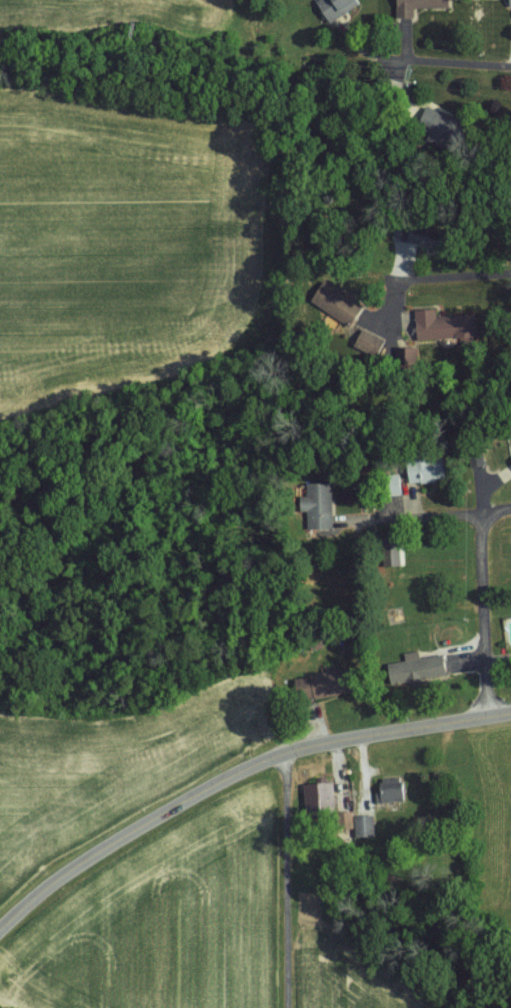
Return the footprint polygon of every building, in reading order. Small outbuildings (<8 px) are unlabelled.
[(327,20),(359,6),(357,0),(318,0),(327,20)] [(397,16),(414,17),(414,7),(449,7),(449,0),(397,0),(397,16)] [(453,141),(461,119),(426,105),(417,128),(453,141)] [(350,326),(362,306),(324,281),(311,300),(350,326)] [(415,308),(417,339),(477,336),(476,313),(437,315),(436,307),(415,308)] [(384,338),(362,328),(354,346),(376,355),(384,338)] [(408,460),(409,482),(445,480),(444,458),(408,460)] [(332,482),(307,482),(307,495),(301,495),(301,510),(307,510),(308,528),(333,528),(332,482)] [(403,544),(387,545),(388,565),(404,565),(403,544)] [(388,663),(391,682),(446,675),(444,654),(419,657),(419,650),(404,652),(405,660),(388,663)] [(295,676),(298,700),(344,694),(341,670),(295,676)] [(402,776),(381,777),(381,790),(376,791),(376,801),(403,800),(402,776)] [(334,781),(304,782),(305,810),(335,809),(334,781)] [(353,810),(340,811),(341,828),(354,827),(353,810)] [(375,836),(374,814),(355,814),(356,837),(375,836)]
